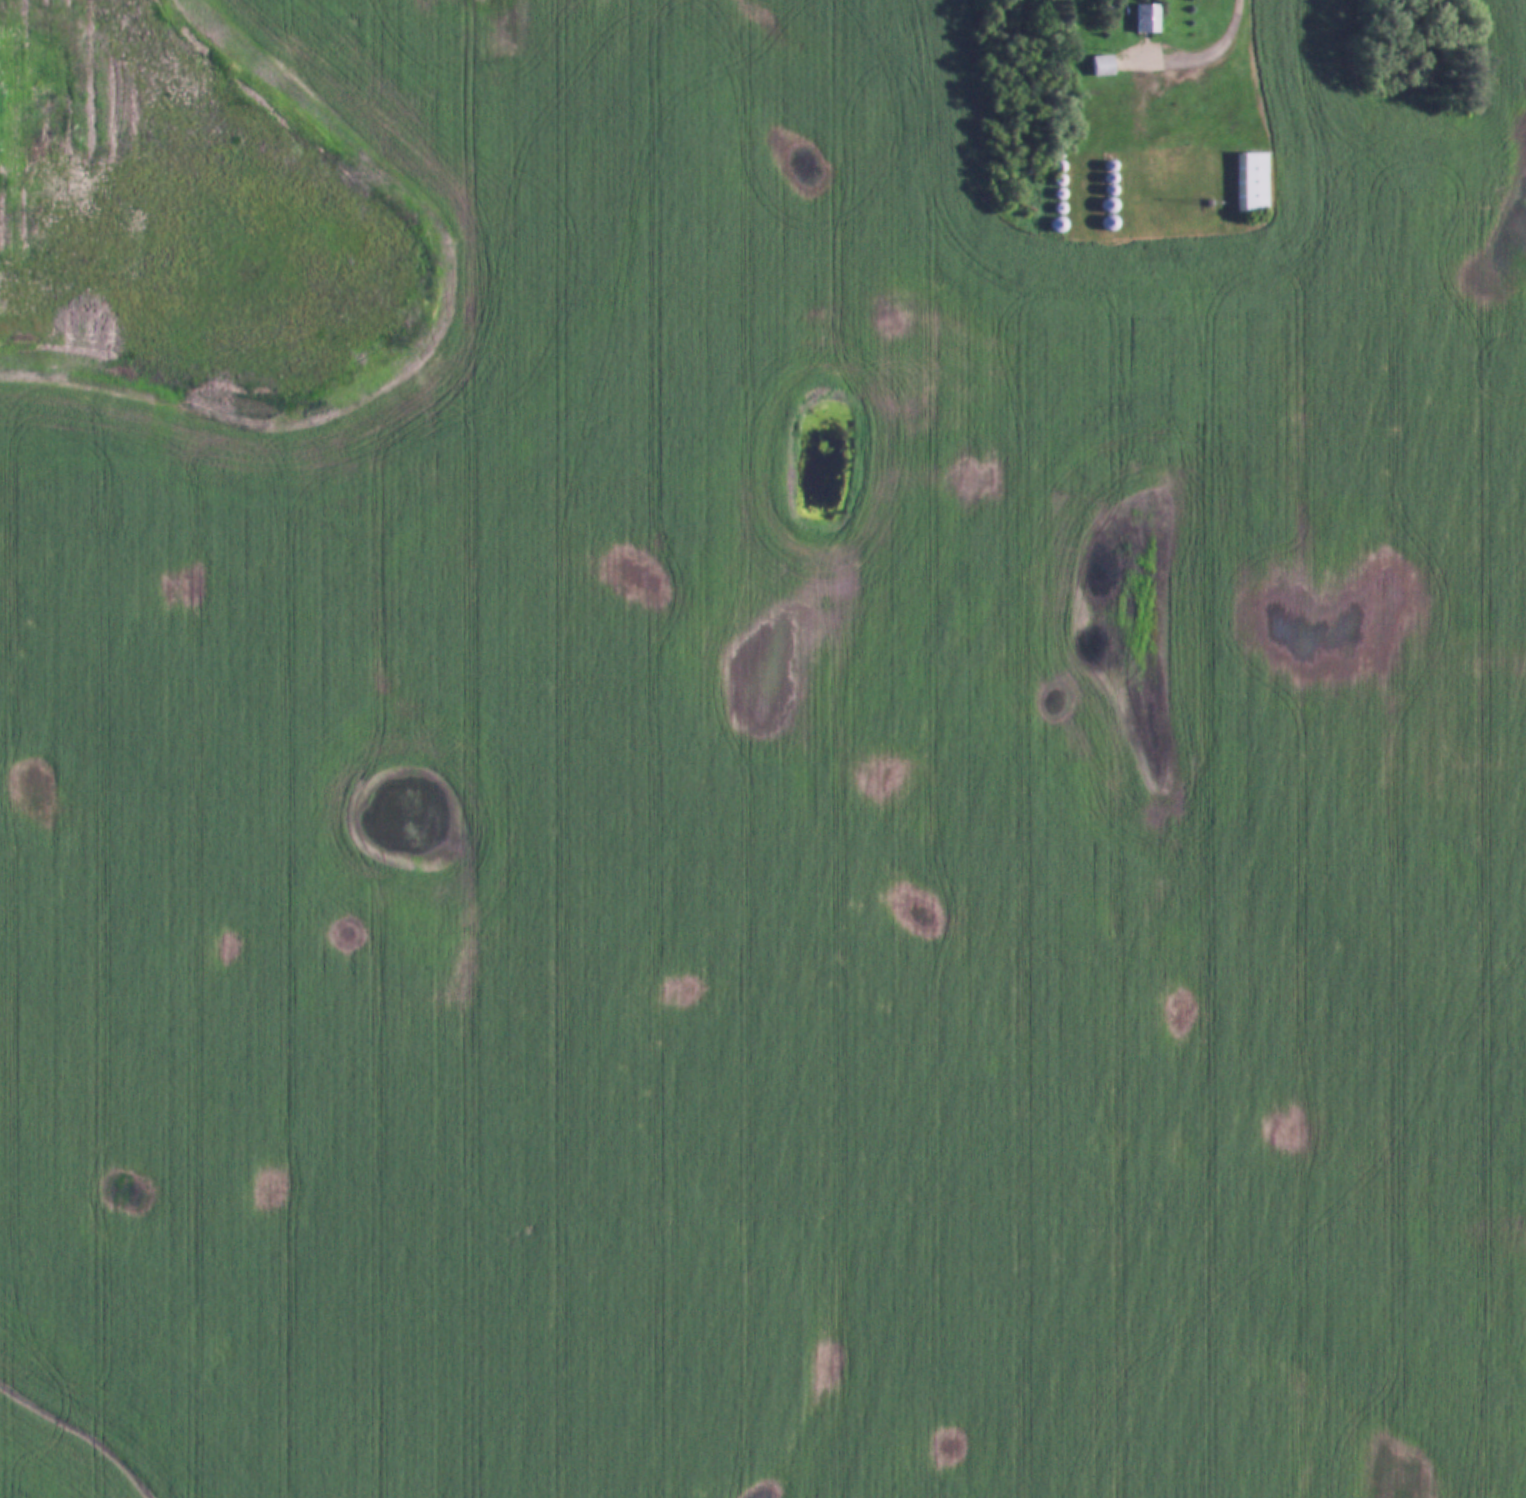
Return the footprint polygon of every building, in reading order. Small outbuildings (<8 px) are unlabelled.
[(1157,35),(1157,4),(1135,4),(1135,35),(1157,35)] [(1090,56),(1090,77),(1111,77),(1111,56),(1090,56)] [(1238,213),(1267,213),(1267,154),(1238,154),(1238,213)] [(1048,226),(1056,234),(1064,226),(1056,218),(1048,226)]
